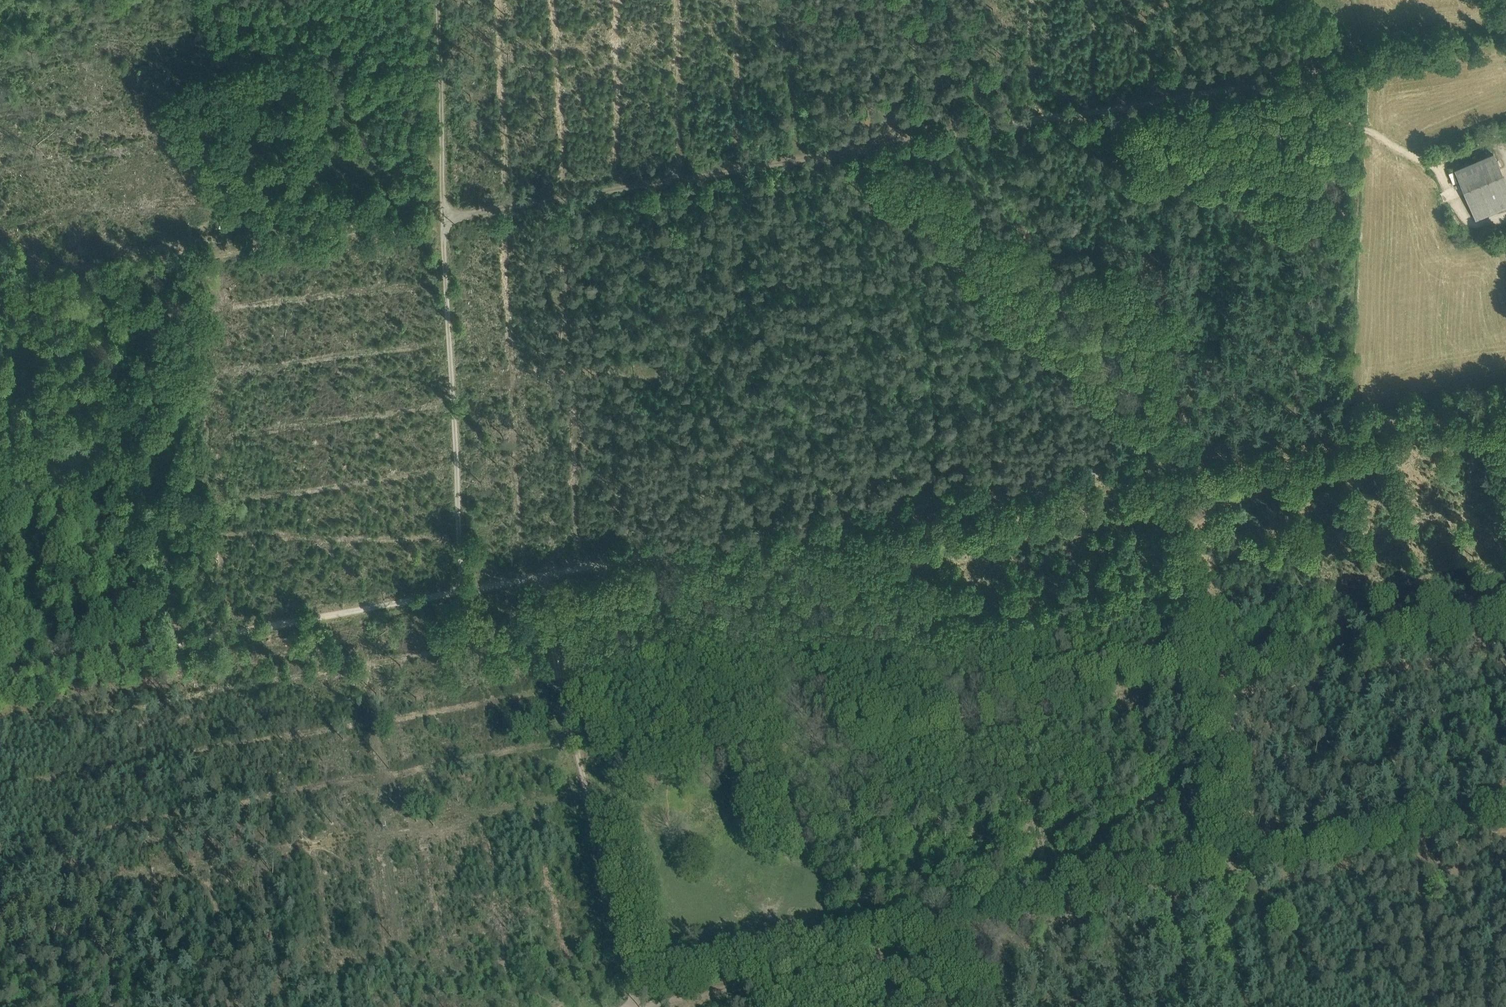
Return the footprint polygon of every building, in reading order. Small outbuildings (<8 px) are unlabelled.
[(1456,165),(1478,217),(1505,206),(1505,171),(1497,148),(1456,165)]
